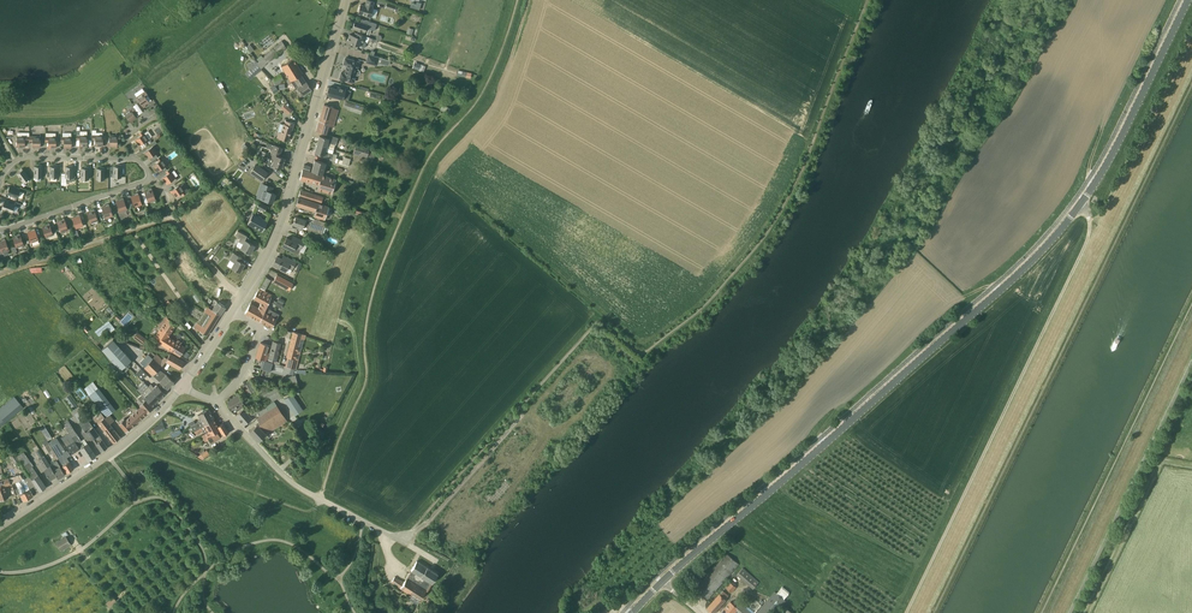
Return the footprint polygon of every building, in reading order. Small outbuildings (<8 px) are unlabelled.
[(372,1),(368,0),(366,0),(365,5),(361,4),(358,13),(372,17),(374,8),(373,8),(375,2),(372,1)] [(396,5),(388,2),(385,8),(394,11),(396,6),(396,5)] [(416,4),(411,2),(410,7),(419,10),(421,3),(417,2),(416,4)] [(362,19),(361,23),(355,21),(352,28),(364,32),(366,28),(369,29),(375,31),(377,24),(362,19)] [(347,42),(364,48),(366,42),(364,42),(366,36),(355,32),(353,36),(350,34),(347,42)] [(245,73),(251,79),(286,48),(281,41),(257,62),(254,59),(246,65),(250,69),(245,73)] [(379,57),(368,54),(366,63),(377,66),(377,65),(379,57)] [(390,61),(379,57),(377,65),(380,66),(381,65),(385,66),(385,65),(389,66),(390,61)] [(296,89),(297,88),(302,95),(311,89),(306,82),(301,75),(303,73),(293,58),(281,66),(291,82),(291,81),(296,89)] [(360,62),(351,60),(345,58),(344,64),(347,65),(345,73),(341,72),(340,78),(354,82),(356,75),(359,75),(360,75),(360,74),(360,72),(360,71),(359,70),(358,70),(360,62)] [(421,64),(415,62),(412,68),(419,70),(421,64)] [(280,74),(272,79),(276,85),(284,81),(280,74)] [(327,95),(328,95),(343,99),(346,89),(337,87),(337,89),(335,88),(329,87),(327,95)] [(148,95),(146,92),(145,91),(136,97),(144,108),(146,106),(145,105),(149,102),(145,97),(148,95)] [(364,107),(345,101),(343,107),(347,108),(347,109),(361,114),(364,107)] [(285,103),(281,108),(288,114),(292,110),(285,103)] [(136,104),(133,106),(133,107),(124,113),(131,124),(133,122),(132,121),(137,118),(136,117),(139,115),(138,114),(142,112),(136,104)] [(334,107),(330,106),(324,104),(316,131),(327,134),(329,126),(334,128),(339,110),(334,109),(334,107)] [(281,133),(279,132),(277,137),(288,141),(289,134),(290,135),(290,132),(291,130),(292,131),(294,123),(286,121),(285,124),(284,124),(281,133)] [(87,134),(87,135),(80,135),(80,130),(77,130),(77,135),(76,135),(76,139),(80,139),(79,148),(80,148),(80,146),(87,146),(87,134)] [(152,137),(148,131),(144,133),(142,130),(139,133),(141,135),(134,140),(135,139),(139,145),(152,137)] [(63,132),(63,137),(61,137),(61,142),(64,142),(64,149),(66,150),(66,148),(71,148),(72,136),(71,136),(71,132),(63,132)] [(51,149),(51,148),(56,148),(56,135),(56,133),(46,133),(46,137),(45,137),(45,141),(48,141),(48,149),(51,149)] [(102,133),(102,135),(92,135),(92,137),(92,138),(92,139),(95,139),(95,148),(95,146),(103,146),(103,133),(102,133)] [(121,135),(115,135),(110,135),(110,146),(115,146),(115,148),(117,148),(117,140),(120,140),(121,135)] [(317,144),(333,149),(335,144),(338,137),(329,135),(328,139),(319,136),(317,144)] [(273,144),(268,143),(266,148),(271,149),(269,156),(274,157),(271,164),(282,168),(285,158),(280,157),(283,147),(273,144)] [(337,155),(332,153),(333,149),(317,144),(315,152),(324,155),(323,158),(335,162),(336,158),(337,155)] [(376,150),(356,144),(353,153),(373,159),(376,150)] [(158,152),(153,146),(143,153),(144,152),(148,158),(150,157),(151,160),(157,156),(155,153),(158,152)] [(158,171),(158,170),(160,173),(167,169),(165,166),(166,164),(160,155),(157,157),(159,161),(152,166),(153,165),(158,171)] [(335,162),(349,166),(351,159),(344,157),(343,160),(336,158),(335,162)] [(321,161),(315,160),(311,171),(322,174),(325,163),(321,161)] [(249,172),(261,181),(268,172),(255,163),(249,172)] [(34,177),(35,177),(41,177),(42,177),(42,167),(42,166),(42,165),(38,165),(38,166),(34,166),(34,167),(34,177)] [(49,177),(50,177),(56,177),(58,177),(57,177),(57,167),(58,167),(57,167),(57,165),(53,165),(53,167),(49,167),(50,167),(50,173),(50,177),(49,177)] [(73,167),(73,165),(69,165),(69,167),(65,167),(66,167),(65,177),(65,178),(66,178),(66,182),(72,182),(72,180),(74,180),(74,178),(73,178),(73,177),(73,167),(74,167),(73,167)] [(108,166),(108,177),(121,177),(121,167),(122,167),(122,166),(121,166),(121,165),(117,165),(117,166),(108,166)] [(88,168),(88,167),(85,167),(84,168),(81,168),(81,169),(81,179),(89,179),(89,169),(89,168),(88,168)] [(104,169),(104,167),(100,167),(100,168),(96,168),(96,169),(97,169),(97,179),(96,179),(105,179),(104,179),(104,169),(105,169),(104,169)] [(23,170),(22,168),(18,171),(19,172),(16,174),(17,174),(23,182),(23,183),(30,178),(29,178),(23,170),(23,169),(23,170)] [(166,184),(175,177),(169,169),(166,171),(167,173),(161,178),(161,179),(162,178),(166,184)] [(331,194),(335,179),(302,170),(300,180),(303,181),(319,185),(318,190),(331,194)] [(273,187),(267,185),(261,183),(256,197),(272,203),(275,194),(271,192),(273,187)] [(176,196),(180,193),(182,195),(186,193),(180,184),(170,191),(171,193),(173,192),(176,196)] [(17,198),(17,197),(20,190),(10,187),(10,186),(10,187),(8,186),(7,190),(8,191),(7,194),(17,197),(17,198)] [(155,199),(155,197),(151,187),(148,189),(148,190),(145,191),(148,202),(155,199)] [(323,197),(306,192),(300,190),(298,196),(304,198),(321,203),(323,197)] [(142,204),(139,197),(138,192),(134,193),(134,195),(131,196),(135,206),(142,204)] [(120,200),(116,201),(120,212),(127,209),(123,197),(119,198),(120,200)] [(304,198),(300,197),(298,197),(296,205),(315,211),(313,216),(315,216),(315,218),(325,222),(323,221),(328,205),(321,203),(304,198)] [(4,202),(3,201),(1,205),(3,205),(2,209),(12,212),(11,212),(12,213),(15,205),(14,204),(14,205),(5,201),(4,201),(4,202)] [(256,207),(264,211),(267,206),(259,202),(256,207)] [(105,206),(102,207),(105,218),(113,215),(109,203),(105,205),(105,206)] [(91,211),(87,213),(91,223),(98,220),(94,209),(90,210),(91,211)] [(76,217),(72,218),(76,228),(83,226),(79,214),(75,215),(76,217)] [(267,222),(262,219),(252,214),(247,223),(262,231),(267,222)] [(305,219),(301,218),(296,216),(293,224),(297,226),(297,227),(302,229),(303,225),(307,227),(307,228),(323,234),(326,226),(324,225),(325,222),(315,218),(314,218),(313,221),(309,219),(308,223),(304,222),(305,219)] [(61,221),(57,222),(61,232),(68,230),(64,218),(60,219),(61,221)] [(46,226),(42,227),(46,237),(53,235),(49,223),(45,224),(46,226)] [(31,231),(28,232),(31,242),(38,240),(34,228),(31,229),(31,231)] [(244,240),(247,236),(237,230),(235,235),(240,238),(238,242),(236,246),(250,253),(254,245),(244,240)] [(16,236),(13,237),(16,247),(24,245),(20,233),(16,234),(16,236)] [(284,246),(298,253),(304,240),(293,235),(291,239),(287,237),(284,242),(286,243),(284,246)] [(0,242),(0,248),(2,253),(9,250),(5,238),(1,239),(2,241),(0,242)] [(319,240),(313,238),(311,244),(322,248),(324,242),(319,240)] [(175,258),(186,277),(196,271),(185,252),(175,258)] [(242,258),(237,255),(233,253),(226,265),(240,272),(244,264),(240,262),(242,258)] [(273,265),(285,271),(287,267),(292,269),(296,261),(283,255),(281,258),(277,256),(273,265)] [(289,290),(293,283),(277,274),(273,282),(289,290)] [(260,288),(265,291),(271,280),(266,278),(260,288)] [(272,295),(264,291),(259,288),(257,291),(253,298),(261,302),(258,308),(250,304),(245,313),(260,321),(263,316),(267,307),(266,307),(272,295)] [(207,306),(206,307),(220,314),(220,315),(225,307),(225,306),(217,301),(212,309),(207,306)] [(206,335),(220,314),(206,307),(204,311),(209,314),(201,325),(197,322),(194,327),(206,335)] [(266,325),(273,311),(267,307),(263,316),(260,321),(266,325)] [(272,328),(279,314),(273,311),(266,325),(272,328)] [(176,324),(170,320),(172,316),(165,312),(163,316),(160,314),(155,322),(158,324),(157,325),(160,327),(161,327),(170,333),(176,324)] [(99,336),(108,329),(104,324),(96,331),(95,332),(99,336)] [(168,337),(170,333),(161,327),(160,327),(153,339),(170,350),(176,341),(168,337)] [(302,334),(299,333),(293,331),(286,356),(288,357),(285,367),(292,368),(302,334)] [(137,332),(133,337),(142,344),(146,338),(137,332)] [(113,339),(102,349),(120,369),(131,359),(113,339)] [(180,356),(185,347),(176,341),(170,350),(180,356)] [(276,362),(280,342),(273,341),(272,346),(268,358),(268,360),(276,362)] [(268,358),(272,346),(261,342),(256,357),(264,359),(263,363),(262,363),(260,369),(270,373),(273,363),(266,361),(267,358),(268,358)] [(144,367),(163,384),(167,388),(174,381),(166,374),(165,374),(159,369),(165,361),(167,362),(179,369),(184,362),(170,354),(167,359),(165,357),(163,359),(156,354),(144,367)] [(113,364),(108,369),(115,377),(121,372),(113,364)] [(129,368),(126,365),(120,371),(122,373),(129,368)] [(141,368),(136,373),(139,377),(144,371),(141,368)] [(295,375),(285,378),(286,384),(297,382),(295,375)] [(109,413),(115,409),(93,381),(84,388),(106,415),(109,413)] [(251,381),(241,387),(246,396),(256,390),(251,381)] [(157,384),(154,387),(151,384),(148,386),(152,389),(160,398),(165,393),(157,384)] [(275,385),(258,395),(264,406),(281,396),(275,385)] [(160,398),(152,389),(148,386),(140,393),(152,406),(160,398)] [(153,408),(152,406),(140,393),(142,395),(137,398),(141,403),(139,405),(140,406),(137,408),(144,416),(153,408)] [(243,403),(238,394),(226,402),(230,410),(233,413),(243,407),(241,404),(243,403)] [(304,412),(300,406),(292,394),(284,399),(294,415),(295,414),(297,417),(304,412)] [(65,398),(73,410),(78,407),(70,395),(65,398)] [(23,407),(14,396),(0,408),(0,417),(0,426),(23,407)] [(257,418),(276,405),(274,401),(251,414),(256,419),(257,418)] [(258,441),(263,437),(267,433),(287,420),(276,405),(257,418),(256,419),(256,420),(257,419),(259,421),(258,422),(249,431),(258,441)] [(126,432),(144,416),(137,408),(125,419),(124,418),(118,423),(126,432)] [(236,415),(244,425),(252,418),(243,408),(240,411),(236,415)] [(195,431),(214,419),(208,409),(198,414),(201,419),(195,423),(194,421),(189,424),(194,431),(195,431)] [(110,423),(105,416),(104,417),(100,412),(94,417),(113,442),(120,437),(109,424),(110,423)] [(107,447),(102,438),(101,439),(86,417),(78,423),(84,430),(82,432),(87,440),(91,439),(92,438),(101,451),(107,447)] [(63,422),(70,433),(80,449),(80,448),(88,460),(95,455),(87,443),(84,445),(76,433),(68,419),(63,422)] [(208,432),(218,426),(214,419),(195,431),(197,434),(203,431),(205,433),(201,435),(202,436),(208,432)] [(157,423),(158,426),(154,427),(157,433),(165,430),(162,421),(157,423)] [(216,432),(220,437),(228,432),(223,423),(218,426),(208,432),(210,435),(216,432)] [(41,430),(48,440),(52,438),(45,428),(41,430)] [(180,428),(171,433),(173,437),(182,432),(180,428)] [(221,437),(220,437),(216,432),(210,435),(208,432),(202,436),(205,441),(209,439),(211,443),(221,437)] [(62,438),(69,449),(72,454),(80,449),(70,433),(62,438)] [(42,441),(50,454),(54,452),(46,439),(42,441)] [(67,457),(71,455),(66,449),(57,454),(58,456),(57,457),(67,472),(74,468),(69,461),(67,457)] [(202,459),(209,454),(206,450),(205,451),(204,450),(200,452),(201,454),(198,456),(202,459)] [(14,454),(11,456),(16,464),(19,461),(14,454)] [(53,470),(50,465),(44,455),(43,456),(39,459),(37,460),(50,480),(57,475),(53,470)] [(32,466),(33,465),(27,457),(20,461),(23,465),(22,465),(36,486),(39,490),(40,491),(46,487),(42,482),(32,466)] [(65,474),(62,469),(56,460),(53,462),(54,463),(50,465),(53,470),(57,475),(58,478),(65,474)] [(23,500),(33,495),(24,478),(20,472),(8,477),(10,484),(14,495),(20,493),(23,500)] [(7,498),(9,497),(5,486),(10,484),(8,477),(0,480),(0,500),(7,498)] [(59,548),(61,551),(71,544),(68,540),(65,541),(63,538),(56,543),(59,548)] [(739,564),(731,557),(727,553),(696,588),(708,599),(739,564)] [(427,591),(435,579),(438,574),(427,567),(417,561),(406,578),(426,590),(426,591),(427,591)] [(759,582),(743,567),(737,574),(753,588),(759,582)] [(426,590),(406,578),(404,582),(395,577),(391,582),(396,585),(419,600),(426,590)] [(732,592),(736,587),(729,582),(725,587),(732,592)] [(726,599),(725,598),(728,595),(723,590),(720,594),(719,593),(707,608),(713,612),(714,612),(726,599)] [(756,612),(775,612),(786,601),(775,591),(756,612)] [(105,604),(108,607),(112,604),(116,601),(113,598),(109,601),(105,604)] [(736,598),(734,600),(733,603),(731,602),(724,610),(721,612),(735,612),(737,611),(740,612),(754,612),(755,612),(743,603),(742,604),(736,598)]
